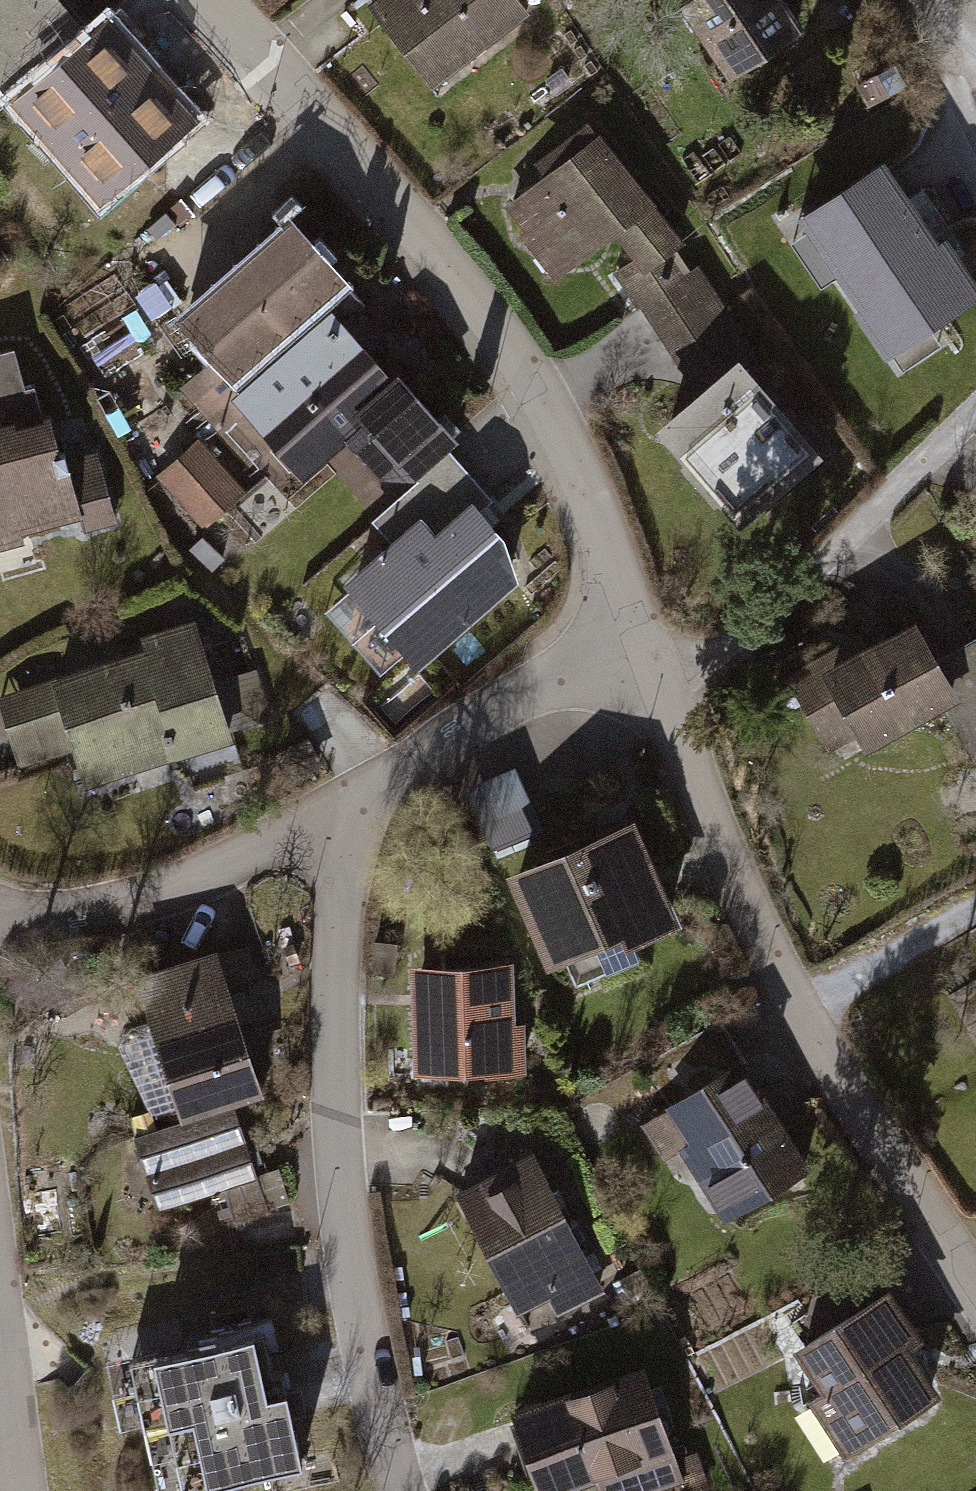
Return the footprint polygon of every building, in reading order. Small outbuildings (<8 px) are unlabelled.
[(3,103),(80,38),(48,0),(0,0),(0,100),(3,103)] [(505,0),(394,0),(374,15),(434,97),(526,29),(505,0)] [(775,0),(702,0),(677,16),(722,88),(800,39),(775,0)] [(197,137),(100,21),(80,38),(3,103),(100,218),(197,137)] [(591,142),(498,211),(515,250),(558,283),(613,259),(624,276),(607,288),(657,350),(717,307),(694,280),(678,293),(657,271),(683,250),(591,142)] [(973,305),(886,172),(795,231),(882,365),(973,305)] [(356,296),(290,220),(179,315),(210,350),(178,378),(280,495),(355,431),(394,476),(443,433),(338,312),(356,296)] [(717,307),(657,350),(681,383),(660,431),(744,532),(820,456),(744,367),(756,357),(717,307)] [(78,515),(82,531),(116,522),(97,450),(65,458),(52,410),(34,415),(17,352),(0,356),(0,536),(78,515)] [(248,489),(201,434),(156,473),(203,528),(248,489)] [(498,526),(492,499),(448,448),(371,515),(390,537),(345,576),(415,657),(512,573),(498,526)] [(930,669),(908,634),(789,707),(827,769),(930,706),(946,696),(930,669)] [(0,702),(0,729),(11,764),(30,758),(37,780),(69,770),(79,802),(229,755),(193,641),(0,702)] [(930,706),(974,777),(975,776),(975,653),(972,646),(930,669),(946,696),(930,706)] [(631,830),(503,885),(547,988),(675,933),(631,830)] [(208,958),(127,984),(175,1131),(234,1113),(256,1106),(208,958)] [(519,976),(408,981),(413,1095),(524,1090),(519,976)] [(731,1051),(711,1020),(631,1060),(655,1103),(731,1051)] [(655,1103),(630,1119),(653,1157),(667,1149),(713,1221),(798,1166),(731,1051),(655,1103)] [(234,1113),(175,1131),(128,1147),(152,1224),(260,1193),(234,1113)] [(604,1294),(556,1167),(449,1206),(496,1334),(604,1294)] [(875,1288),(766,1351),(841,1479),(949,1416),(875,1288)] [(110,1337),(147,1490),(179,1490),(304,1462),(266,1300),(110,1337)] [(504,1421),(528,1490),(681,1490),(641,1375),(504,1421)]
